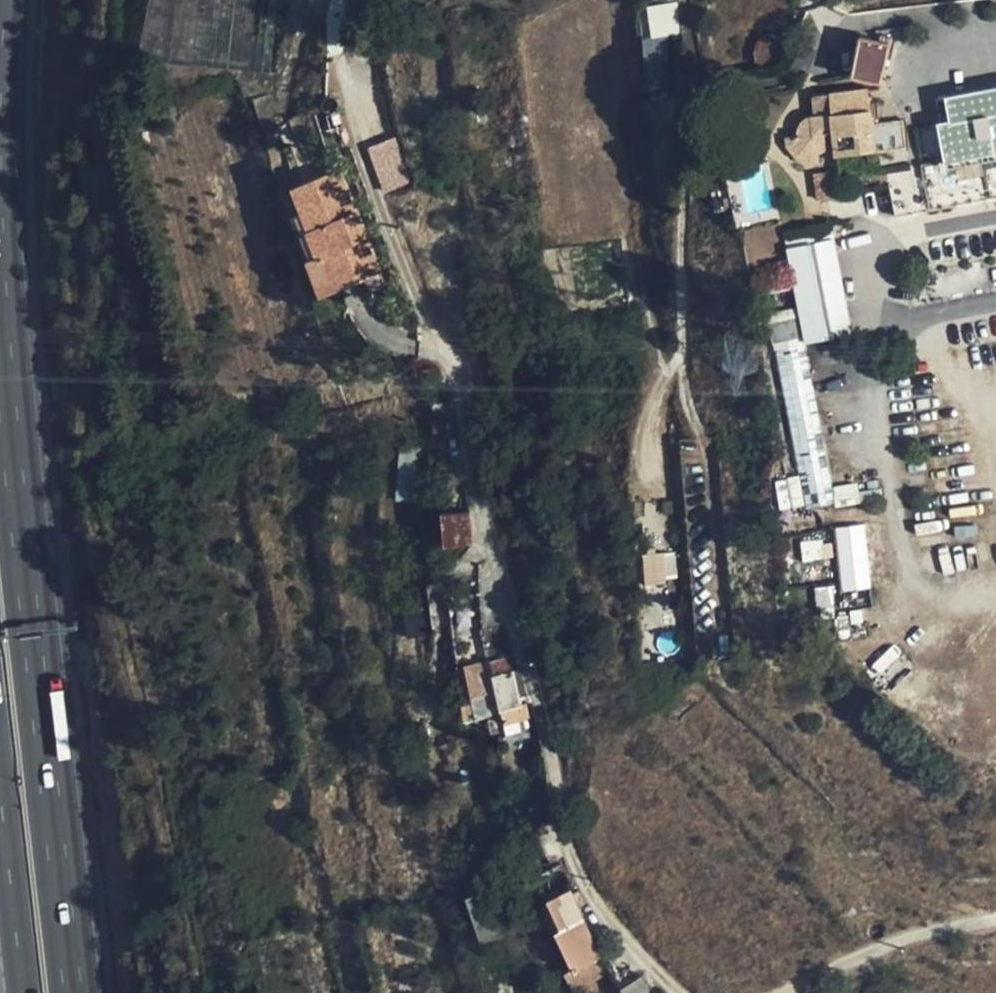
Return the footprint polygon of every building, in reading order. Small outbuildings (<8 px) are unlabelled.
[(161,52),(280,65),(288,0),(159,0),(150,51),(161,52)] [(647,1),(651,58),(672,57),(670,31),(683,30),(681,0),(665,0),(647,1)] [(880,89),(881,87),(892,46),(882,43),(860,37),(848,79),(848,81),(879,89),(880,89)] [(384,64),(383,38),(362,39),(363,64),(384,64)] [(866,88),(829,92),(827,93),(829,110),(811,113),(801,117),(796,122),(796,126),(795,132),(784,134),(785,144),(794,158),(808,165),(816,164),(813,143),(816,144),(821,143),(826,141),(827,136),(825,129),(832,127),(836,154),(876,149),(876,147),(905,143),(901,116),(871,120),(866,88)] [(995,152),(995,90),(949,98),(952,119),(941,121),(947,160),(995,152)] [(808,95),(811,113),(829,110),(827,93),(808,95)] [(348,126),(344,110),(335,112),(338,129),(348,126)] [(410,180),(394,120),(374,126),(382,154),(380,155),(389,187),(410,180)] [(297,179),(307,204),(309,203),(324,246),(312,251),(324,285),(381,264),(344,161),(297,179)] [(844,195),(840,173),(813,178),(817,201),(844,195)] [(309,203),(307,204),(297,208),(312,251),(324,246),(309,203)] [(807,520),(841,516),(799,302),(766,308),(807,520)] [(456,404),(435,404),(435,431),(456,432),(456,404)] [(685,667),(674,421),(634,424),(649,673),(685,667)] [(404,491),(436,494),(436,433),(407,433),(404,491)] [(483,539),(478,506),(443,510),(448,545),(483,539)] [(868,521),(839,523),(844,587),(874,585),(868,521)] [(512,672),(500,626),(487,630),(478,592),(450,596),(465,725),(487,719),(491,734),(506,730),(505,727),(535,718),(522,669),(512,672)] [(518,878),(524,894),(535,889),(529,873),(518,878)] [(508,933),(492,886),(469,893),(485,940),(508,933)] [(608,956),(576,888),(553,898),(570,933),(567,935),(588,973),(595,970),(605,990),(615,984),(602,959),(608,956)] [(642,973),(622,984),(626,992),(652,992),(653,992),(642,973)]
